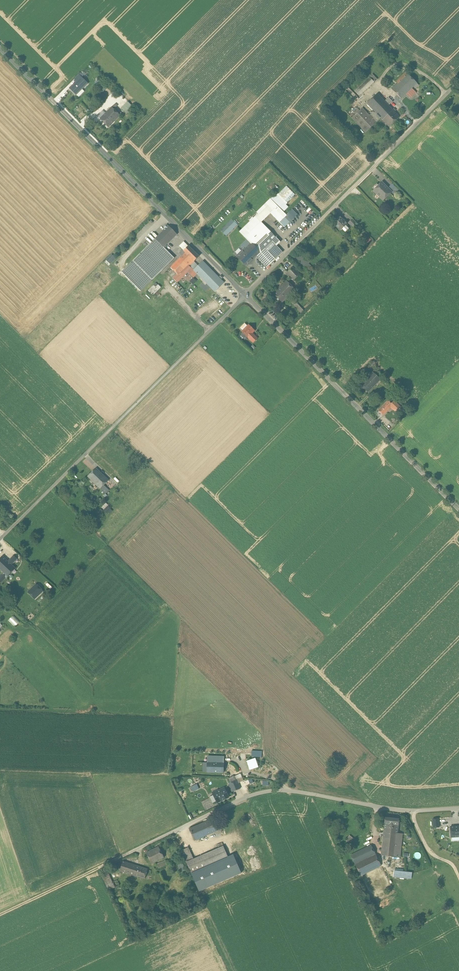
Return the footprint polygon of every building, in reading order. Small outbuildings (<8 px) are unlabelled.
[(406,74),(392,89),(402,99),(406,94),(412,88),(417,83),(408,74),(407,75),(406,74)] [(81,77),(77,81),(77,82),(75,84),(74,83),(70,88),(76,95),(76,94),(82,89),(87,83),(81,77)] [(374,82),(369,77),(355,91),(360,96),(374,82)] [(108,87),(102,81),(97,87),(102,93),(108,87)] [(416,92),(412,88),(406,94),(410,98),(416,92)] [(82,89),(76,94),(79,97),(85,91),(82,89)] [(98,97),(102,102),(106,98),(102,93),(98,97)] [(377,94),(367,104),(375,112),(381,118),(382,120),(393,110),(392,109),(388,105),(384,101),(377,94)] [(128,102),(121,108),(126,113),(133,107),(128,102)] [(100,118),(108,127),(120,115),(114,109),(118,105),(115,103),(106,113),(100,118)] [(373,112),(369,115),(362,108),(352,118),(366,132),(381,118),(375,112),(374,113),(373,112)] [(394,108),(392,109),(393,110),(382,120),(389,127),(400,117),(394,112),(396,111),(394,108)] [(388,188),(382,182),(373,191),(383,201),(392,192),(388,188)] [(398,190),(392,184),(388,188),(392,192),(394,195),(398,190)] [(275,194),(271,199),(283,212),(288,207),(275,194)] [(283,212),(271,199),(266,203),(268,206),(259,214),(259,215),(264,220),(271,213),(280,222),(285,217),(287,215),(286,215),(283,212)] [(257,212),(258,214),(259,214),(268,206),(266,203),(257,212)] [(292,209),(289,212),(293,217),(297,214),(292,209)] [(264,220),(259,215),(259,214),(258,214),(255,217),(261,223),(261,222),(264,220)] [(343,220),(339,216),(333,223),(341,230),(342,229),(345,232),(349,229),(346,225),(347,224),(345,222),(343,219),(343,220)] [(255,217),(240,231),(246,237),(261,223),(255,217)] [(285,217),(280,222),(284,227),(289,222),(285,217)] [(221,230),(226,236),(237,225),(232,219),(221,230)] [(357,223),(352,219),(348,223),(352,228),(357,223)] [(261,223),(246,237),(248,239),(244,243),(247,247),(251,243),(261,252),(272,241),(276,238),(261,222),(261,223)] [(169,226),(155,239),(164,247),(177,234),(169,226)] [(276,246),(280,242),(276,238),(272,241),(276,246)] [(164,247),(155,239),(122,272),(141,291),(174,258),(164,247)] [(261,252),(256,256),(267,267),(283,252),(279,248),(279,249),(276,246),(272,241),(261,252)] [(235,251),(239,255),(247,247),(244,243),(235,251)] [(239,255),(237,257),(246,266),(256,256),(261,252),(251,243),(247,247),(239,255)] [(199,256),(189,246),(184,251),(183,250),(180,253),(182,256),(171,267),(177,274),(173,278),(177,282),(188,271),(192,268),(190,266),(194,261),(199,256)] [(309,270),(312,267),(300,254),(296,258),(309,270)] [(199,266),(194,261),(190,266),(192,268),(194,270),(199,266)] [(224,283),(203,261),(199,266),(194,270),(197,273),(215,291),(224,283)] [(292,267),(287,272),(292,276),(297,272),(292,267)] [(192,268),(188,271),(194,277),(197,273),(194,270),(192,268)] [(188,272),(187,274),(184,277),(193,285),(197,280),(188,272)] [(287,281),(274,294),(282,302),(295,289),(287,281)] [(153,295),(160,288),(155,283),(148,291),(153,295)] [(304,310),(294,300),(292,303),(301,313),(304,310)] [(244,331),(242,332),(248,337),(253,342),(257,338),(252,333),(254,330),(249,325),(248,326),(244,331)] [(248,337),(242,332),(240,335),(243,338),(245,340),(248,337)] [(373,372),(361,385),(368,392),(381,379),(373,372)] [(389,400),(378,411),(383,415),(393,405),(389,400)] [(109,480),(96,468),(88,476),(101,489),(104,485),(109,480)] [(109,490),(104,485),(101,489),(105,493),(109,490)] [(17,559),(13,555),(7,561),(11,565),(17,559)] [(2,557),(0,559),(0,571),(3,574),(8,578),(16,569),(11,565),(7,561),(2,557)] [(43,591),(36,584),(28,592),(35,599),(43,591)] [(14,615),(8,621),(15,627),(20,622),(14,615)] [(223,763),(208,762),(208,771),(223,772),(223,763)] [(231,782),(228,783),(232,792),(241,788),(237,780),(236,780),(231,782)] [(225,787),(213,793),(217,802),(229,797),(225,787)] [(212,818),(202,823),(208,834),(217,830),(212,818)] [(202,823),(189,828),(194,840),(208,834),(202,823)] [(398,825),(384,823),(381,855),(400,857),(403,834),(397,833),(398,825)] [(450,826),(451,837),(458,837),(458,826),(450,826)] [(350,835),(345,841),(349,844),(353,838),(350,835)] [(371,845),(351,855),(355,864),(375,854),(371,845)] [(158,846),(146,852),(152,863),(164,857),(158,846)] [(223,846),(201,855),(206,866),(228,857),(223,846)] [(188,847),(181,850),(186,861),(193,858),(188,847)] [(375,854),(355,864),(360,875),(381,865),(375,854)] [(201,855),(186,861),(191,872),(206,866),(201,855)] [(137,865),(123,861),(120,870),(133,875),(137,865)] [(148,869),(137,865),(133,875),(144,878),(148,869)] [(113,871),(102,876),(109,890),(119,885),(113,871)]
